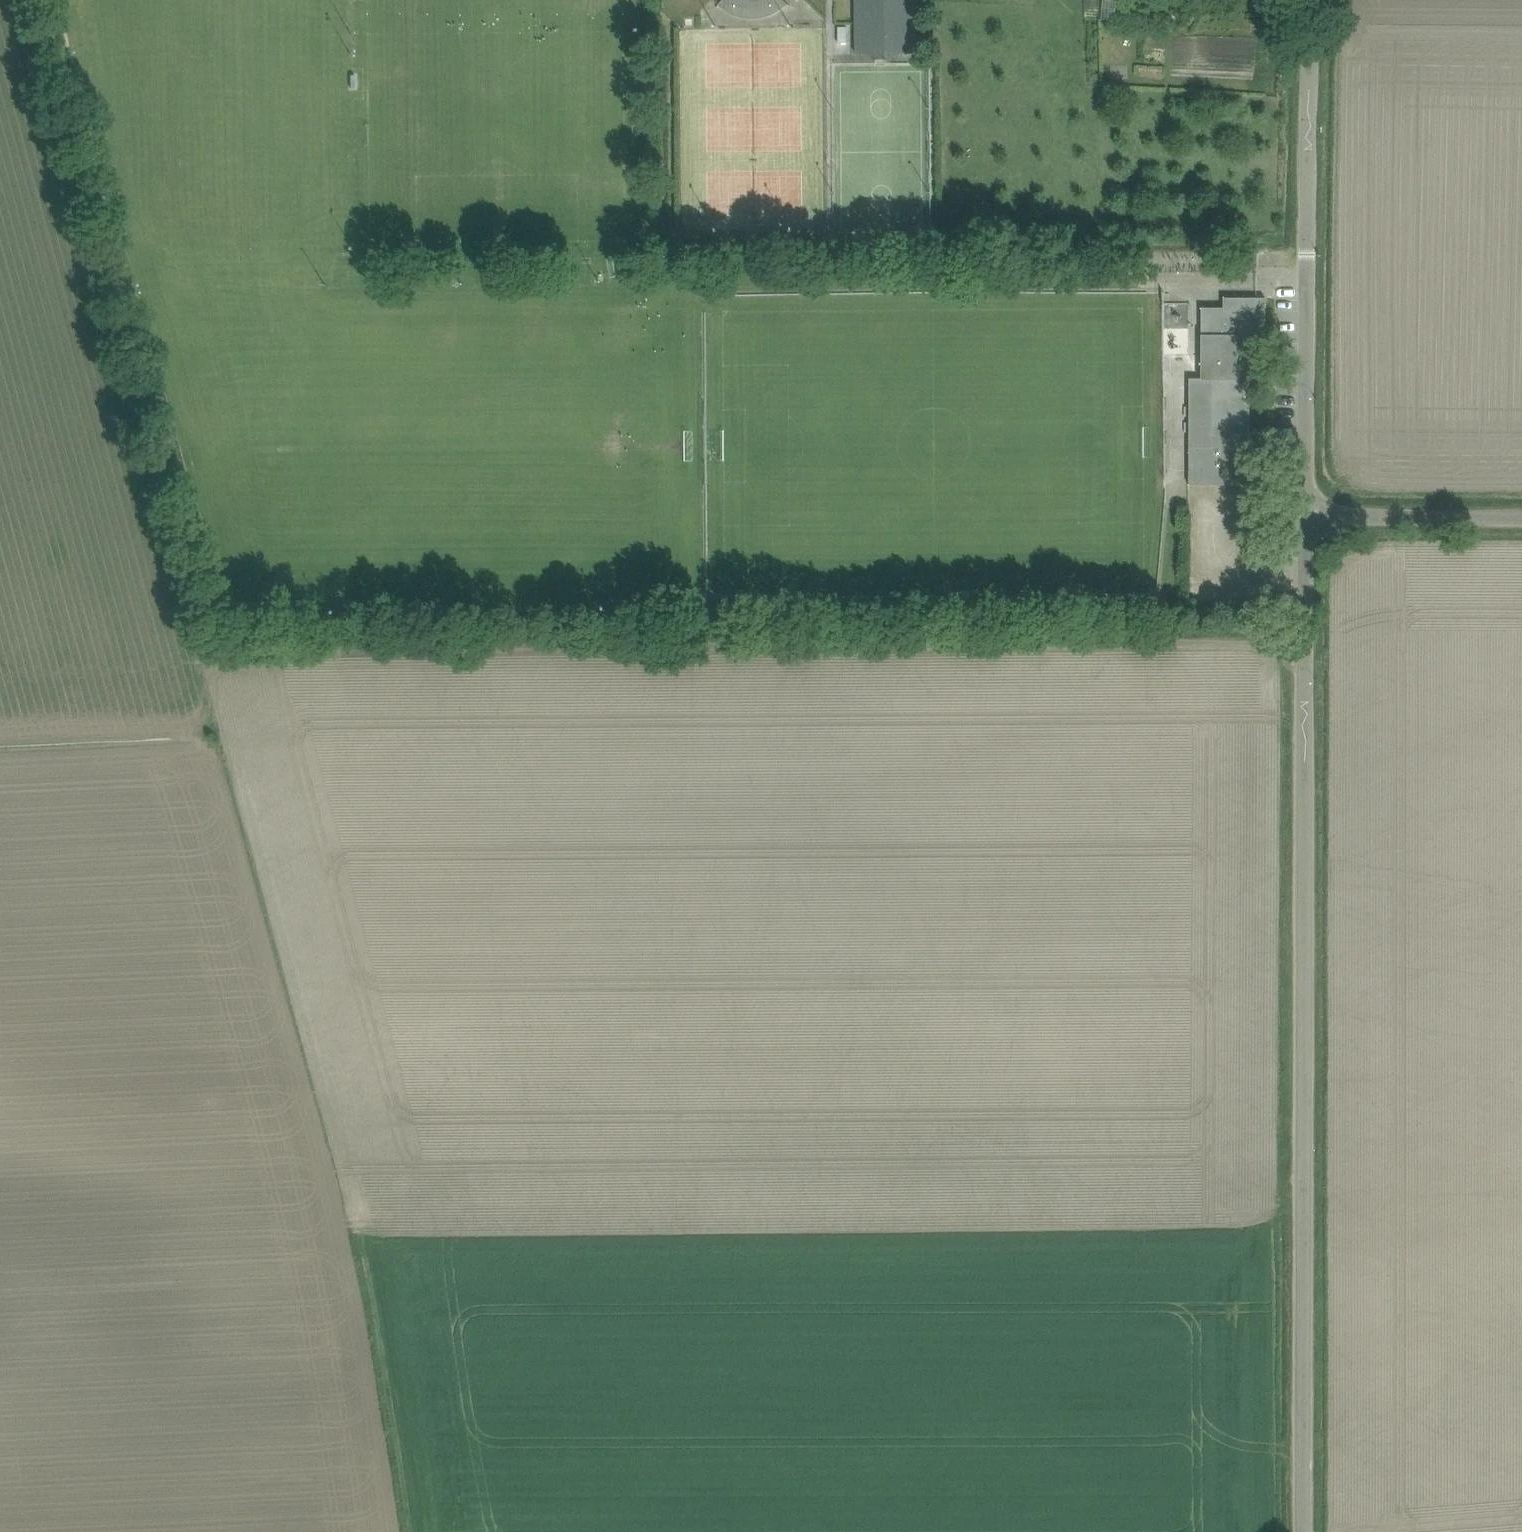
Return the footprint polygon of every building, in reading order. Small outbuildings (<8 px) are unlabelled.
[(856,53),(916,52),(915,0),(856,0),(856,53)] [(1116,0),(1104,0),(1102,19),(1115,20),(1116,0)] [(1234,268),(1238,269),(1258,269),(1258,253),(1235,253),(1234,268)] [(1250,336),(1255,336),(1265,336),(1265,298),(1223,298),(1223,315),(1216,315),(1216,308),(1201,308),(1201,380),(1190,380),(1189,484),(1233,485),(1253,485),(1253,434),(1249,434),(1250,336)]
